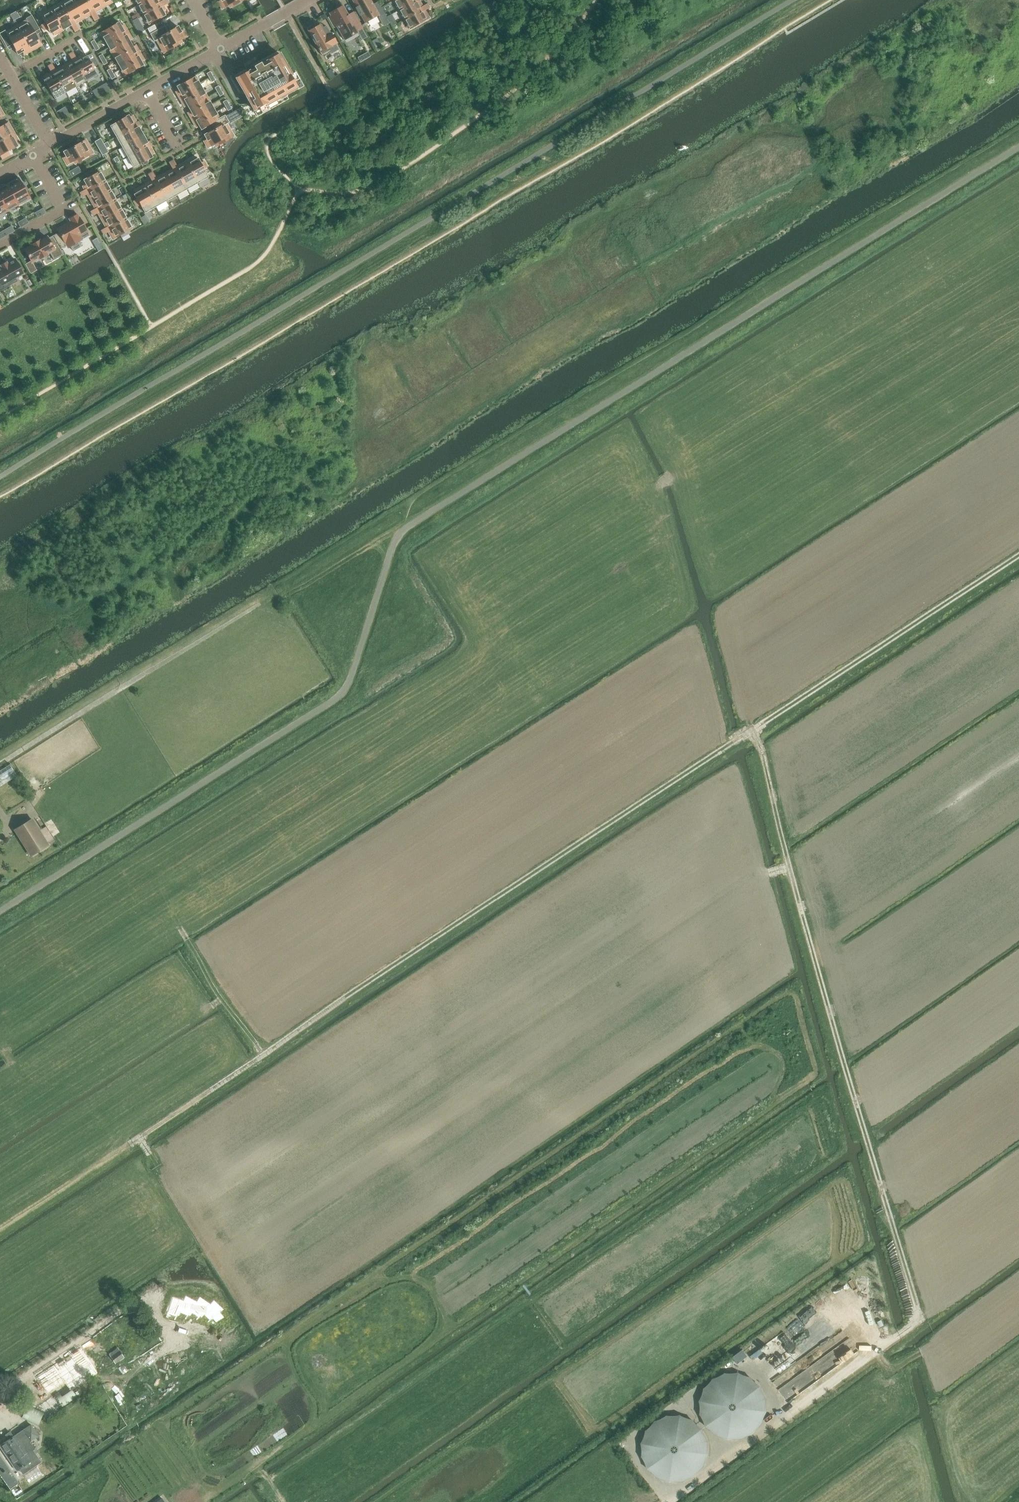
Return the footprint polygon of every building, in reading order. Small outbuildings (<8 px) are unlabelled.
[(61,3),(72,21),(74,20),(75,23),(83,19),(73,0),(67,0),(61,3)] [(83,19),(91,14),(92,16),(96,14),(95,12),(93,9),(92,10),(86,0),(73,0),(83,19)] [(92,10),(93,9),(95,12),(103,7),(99,0),(86,0),(92,10)] [(139,5),(144,15),(160,6),(161,8),(165,5),(162,1),(158,3),(156,0),(148,0),(139,5)] [(221,1),(218,2),(222,9),(229,5),(230,7),(244,0),(221,0),(221,1)] [(370,0),(353,0),(357,8),(356,8),(360,15),(361,15),(366,23),(378,16),(379,17),(385,14),(378,2),(373,5),(370,0)] [(394,1),(400,10),(415,1),(414,0),(395,0),(394,1)] [(415,1),(400,10),(405,20),(420,11),(421,13),(426,10),(423,6),(419,8),(415,1)] [(61,3),(51,9),(63,30),(71,26),(72,27),(76,25),(75,23),(74,20),(72,21),(61,3)] [(160,6),(144,15),(149,24),(159,19),(165,16),(161,8),(160,6)] [(350,20),(343,6),(329,14),(331,16),(329,18),(334,27),(336,26),(344,40),(357,33),(357,32),(363,28),(356,16),(350,20)] [(54,35),(63,30),(51,9),(40,15),(45,23),(41,25),(45,31),(48,29),(51,33),(53,32),(54,35)] [(421,13),(420,11),(405,20),(410,29),(426,20),(421,13)] [(27,21),(17,27),(30,51),(41,45),(35,35),(34,32),(39,29),(32,15),(26,19),(27,21)] [(138,18),(132,21),(136,27),(141,24),(138,18)] [(115,25),(101,33),(125,76),(143,65),(141,62),(144,60),(135,46),(133,47),(129,41),(132,39),(124,25),(121,26),(119,22),(114,25),(115,25)] [(326,26),(323,28),(321,25),(316,27),(314,23),(306,28),(318,49),(317,49),(319,52),(320,51),(322,56),(330,51),(331,54),(338,50),(335,44),(336,44),(331,34),(330,34),(326,26)] [(154,25),(147,29),(150,34),(154,42),(157,40),(164,53),(182,43),(180,40),(187,37),(183,30),(181,32),(178,27),(172,30),(168,32),(165,26),(157,30),(154,25)] [(0,33),(0,35),(7,47),(12,44),(15,49),(18,55),(23,52),(24,54),(30,51),(17,27),(6,32),(5,30),(0,33)] [(249,71),(236,78),(249,102),(254,111),(266,104),(267,105),(298,87),(279,54),(266,61),(267,62),(263,64),(263,62),(252,68),(253,70),(249,71)] [(76,57),(71,59),(72,61),(74,64),(76,63),(86,81),(97,75),(90,61),(87,56),(85,58),(84,55),(77,59),(76,57)] [(72,61),(64,66),(76,87),(76,86),(86,81),(76,63),(74,64),(72,61)] [(57,73),(55,74),(66,93),(76,87),(64,66),(56,71),(57,73)] [(46,79),(44,81),(47,85),(55,99),(66,93),(55,74),(57,73),(56,71),(55,68),(50,71),(52,73),(45,77),(46,79)] [(176,92),(178,95),(199,83),(195,76),(177,87),(179,90),(176,92)] [(118,79),(112,82),(114,87),(120,84),(118,79)] [(178,95),(182,102),(203,90),(199,83),(178,95)] [(100,88),(93,92),(97,99),(100,97),(101,96),(104,95),(100,88)] [(187,105),(189,108),(207,97),(203,90),(182,102),(185,107),(187,105)] [(188,113),(190,116),(211,104),(207,97),(189,108),(191,111),(188,113)] [(190,116),(194,123),(215,111),(211,104),(190,116)] [(65,106),(56,111),(60,118),(68,113),(65,106)] [(231,122),(245,115),(241,107),(227,114),(231,122)] [(201,130),(211,124),(219,119),(219,118),(215,111),(194,123),(196,127),(199,126),(201,130)] [(110,126),(116,137),(134,127),(135,129),(139,127),(141,126),(138,122),(136,123),(132,116),(130,117),(129,115),(123,119),(110,126)] [(225,115),(219,118),(219,119),(211,124),(214,129),(204,135),(207,140),(204,141),(208,148),(215,144),(216,147),(234,137),(227,124),(229,123),(225,115)] [(8,123),(0,127),(0,141),(14,133),(8,123)] [(116,137),(122,147),(143,135),(139,127),(135,129),(134,127),(116,137)] [(14,133),(0,141),(0,156),(2,160),(11,155),(8,151),(13,149),(18,146),(17,146),(20,144),(14,133)] [(122,147),(128,157),(145,147),(144,145),(147,143),(143,135),(122,147)] [(100,138),(94,141),(102,155),(108,152),(106,148),(103,144),(100,138)] [(69,149),(63,152),(66,157),(63,159),(67,165),(74,161),(76,164),(93,154),(85,140),(69,149)] [(149,141),(147,143),(144,145),(145,147),(128,157),(134,167),(142,162),(144,165),(148,163),(147,160),(152,157),(151,155),(154,154),(150,147),(152,146),(149,141)] [(194,157),(186,162),(197,183),(208,177),(204,169),(207,167),(204,161),(201,163),(198,158),(196,160),(194,157)] [(187,189),(197,183),(186,162),(177,167),(176,165),(172,167),(173,169),(175,172),(177,171),(187,189)] [(80,166),(70,170),(73,176),(83,171),(80,166)] [(173,169),(165,174),(176,195),(187,189),(177,171),(175,172),(173,169)] [(88,177),(83,180),(88,188),(89,190),(105,181),(99,172),(89,178),(88,177)] [(166,201),(176,195),(165,174),(156,179),(155,177),(151,179),(152,181),(154,184),(156,183),(166,201)] [(19,179),(7,186),(18,204),(29,197),(25,191),(27,190),(24,185),(23,186),(19,179)] [(88,188),(84,190),(86,195),(90,192),(94,200),(110,191),(105,181),(89,190),(88,188)] [(152,181),(144,186),(156,207),(166,201),(156,183),(154,184),(152,181)] [(0,190),(0,199),(7,210),(18,204),(7,186),(0,190)] [(144,213),(156,207),(144,186),(135,191),(136,193),(134,195),(137,199),(133,201),(136,207),(140,205),(144,213)] [(110,191),(94,200),(98,207),(100,209),(116,200),(110,191)] [(98,207),(94,209),(97,214),(101,211),(105,219),(121,210),(116,200),(100,209),(98,207)] [(46,213),(43,209),(35,213),(38,218),(46,213)] [(121,210),(105,219),(109,226),(110,228),(126,219),(121,210)] [(59,232),(53,236),(61,249),(67,245),(69,249),(71,248),(73,251),(82,246),(80,243),(82,241),(79,235),(87,231),(78,215),(69,219),(71,222),(57,229),(59,232)] [(141,218),(144,223),(149,220),(146,215),(141,218)] [(28,223),(26,218),(18,223),(21,227),(28,223)] [(109,226),(105,228),(108,233),(112,230),(116,238),(121,235),(132,229),(126,219),(110,228),(109,226)] [(14,231),(12,226),(4,231),(7,235),(14,231)] [(32,246),(25,250),(31,262),(32,262),(39,258),(39,259),(47,254),(50,252),(54,260),(64,254),(61,249),(53,236),(48,239),(47,237),(40,242),(39,241),(32,245),(32,246)] [(17,281),(15,277),(23,273),(15,259),(7,263),(1,266),(1,267),(0,268),(0,291),(17,281)] [(10,764),(0,770),(0,786),(17,775),(10,764)] [(48,845),(32,819),(15,830),(31,855),(48,845)] [(183,1298),(178,1308),(186,1313),(189,1308),(196,1299),(185,1293),(183,1298)] [(171,1295),(166,1311),(175,1313),(178,1308),(183,1298),(171,1295)] [(196,1299),(189,1308),(197,1314),(201,1310),(209,1302),(199,1295),(196,1299)] [(209,1302),(201,1310),(208,1317),(210,1316),(213,1320),(221,1316),(218,1310),(222,1307),(213,1298),(209,1302)] [(90,1349),(96,1357),(107,1350),(101,1341),(90,1349)] [(108,1354),(115,1364),(124,1358),(117,1348),(108,1354)] [(744,1352),(734,1359),(738,1364),(747,1356),(744,1352)] [(71,1356),(37,1380),(48,1396),(65,1385),(71,1393),(88,1381),(71,1356)] [(730,1436),(758,1436),(766,1407),(766,1381),(738,1373),(713,1373),(710,1385),(705,1385),(703,1394),(703,1428),(730,1436)] [(673,1480),(688,1480),(706,1461),(709,1450),(709,1438),(705,1434),(705,1429),(693,1417),(679,1414),(667,1414),(663,1418),(658,1418),(646,1431),(643,1444),(643,1457),(647,1461),(647,1465),(659,1477),(673,1480)] [(23,1430),(0,1446),(17,1470),(20,1468),(23,1473),(40,1462),(32,1450),(35,1448),(30,1441),(23,1430)]
